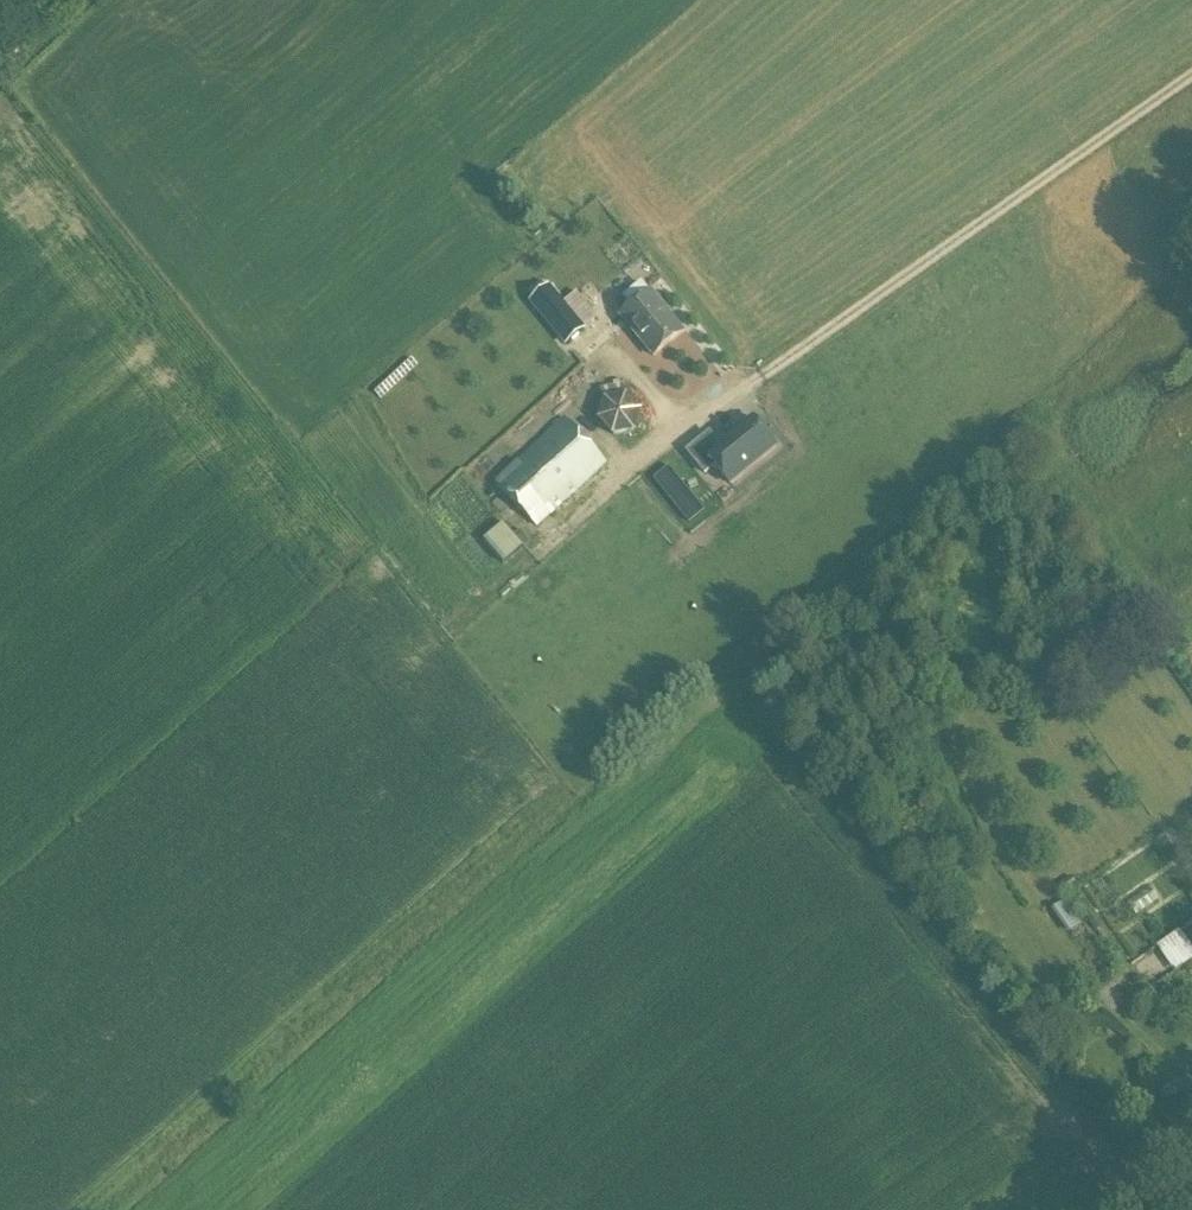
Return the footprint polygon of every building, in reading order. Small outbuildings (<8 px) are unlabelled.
[(651,294),(642,282),(623,297),(633,309),(622,317),(655,357),(685,333),(652,293),(651,294)] [(533,300),(568,344),(585,331),(550,286),(533,300)] [(605,397),(598,418),(612,435),(634,431),(642,410),(627,393),(605,397)] [(709,434),(688,452),(706,474),(716,466),(730,483),(776,446),(753,417),(718,445),(709,434)] [(538,527),(539,527),(607,465),(566,420),(497,485),(538,527)] [(503,523),(484,540),(504,564),(524,547),(503,523)] [(1067,892),(1078,885),(1072,876),(1061,883),(1067,892)] [(1068,933),(1081,924),(1065,901),(1052,910),(1068,933)]
